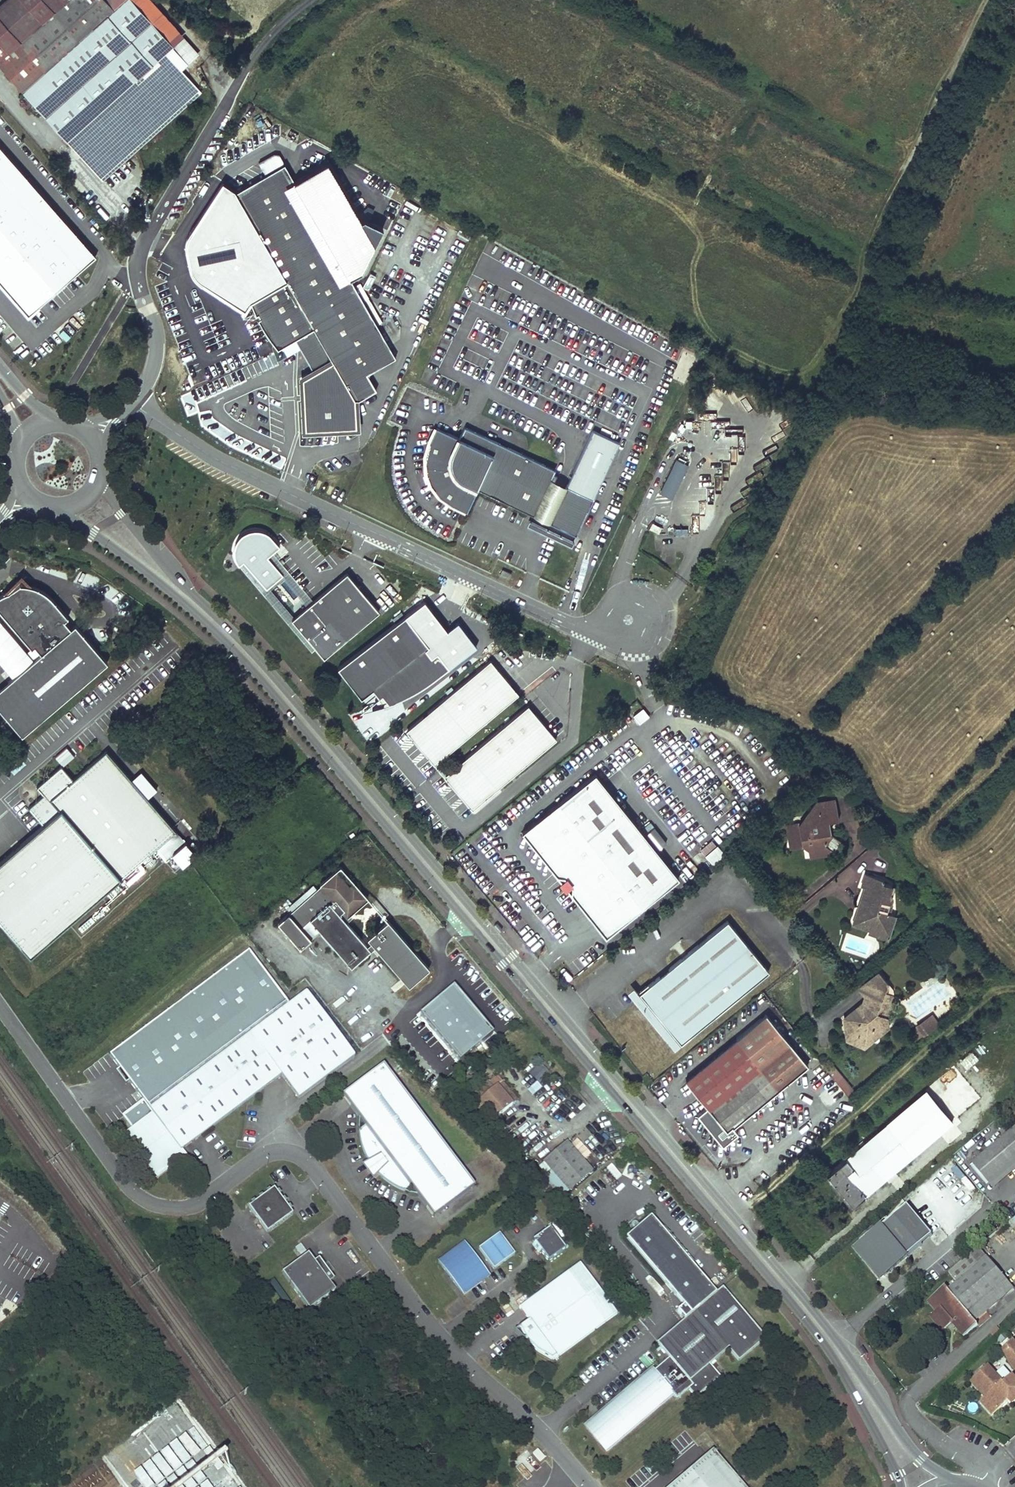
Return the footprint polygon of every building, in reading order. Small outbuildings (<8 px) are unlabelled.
[(105,1),(104,0),(5,0),(0,4),(0,69),(33,106),(44,117),(56,130),(102,182),(198,94),(201,92),(182,70),(189,64),(188,63),(162,33),(133,0),(125,0),(113,11),(105,1)] [(125,0),(105,0),(105,1),(113,11),(125,0)] [(162,33),(188,63),(199,53),(165,15),(152,0),(133,0),(162,33)] [(0,153),(0,286),(27,317),(94,259),(0,153)] [(294,181),(284,164),(236,191),(222,182),(190,232),(185,239),(185,247),(191,276),(198,282),(245,311),(250,301),(277,348),(294,338),(313,328),(304,313),(354,285),(350,278),(362,269),(383,228),(365,219),(362,221),(327,162),(294,181)] [(119,241),(111,247),(116,252),(123,245),(119,241)] [(395,357),(354,285),(304,313),(313,328),(294,338),(313,372),(302,378),(304,430),(356,427),(355,401),(376,389),(367,373),(395,357)] [(544,463),(464,426),(459,437),(436,427),(429,441),(428,445),(427,448),(426,451),(425,454),(425,457),(425,461),(425,464),(425,467),(426,471),(427,474),(427,477),(429,480),(430,483),(432,486),(434,488),(436,491),(438,494),(440,496),(443,498),(445,500),(448,502),(452,504),(466,511),(477,488),(527,512),(529,507),(532,508),(549,472),(541,469),(544,463)] [(684,462),(676,459),(662,488),(673,493),(678,481),(675,479),(684,462)] [(687,464),(684,462),(675,479),(678,481),(687,464)] [(555,469),(544,463),(541,469),(549,472),(532,508),(529,507),(527,512),(549,522),(566,485),(551,477),(555,469)] [(593,498),(566,485),(549,522),(576,535),(593,498)] [(673,493),(662,488),(660,491),(671,496),(673,493)] [(243,557),(266,585),(283,571),(260,544),(273,534),(271,532),(267,530),(264,528),(260,527),(256,527),(252,527),(248,528),(245,529),(241,532),(238,535),(236,538),(234,541),(234,545),(233,549),(233,553),(235,557),(236,561),(237,562),(243,557)] [(502,569),(500,575),(509,579),(511,573),(502,569)] [(291,616),(322,656),(379,610),(347,571),(308,603),(291,616)] [(308,603),(283,573),(267,586),(291,616),(308,603)] [(0,686),(0,706),(22,731),(108,659),(76,621),(71,625),(65,617),(68,614),(59,603),(46,589),(43,587),(34,583),(26,581),(19,580),(19,587),(14,587),(8,589),(0,591),(0,608),(32,646),(36,643),(42,650),(0,686)] [(401,697),(407,694),(413,691),(421,687),(428,682),(448,667),(436,651),(430,656),(422,662),(416,654),(424,648),(427,646),(404,616),(337,668),(361,698),(372,689),(383,680),(389,688),(385,692),(392,701),(396,699),(401,697)] [(291,620),(288,623),(312,651),(315,648),(291,620)] [(430,656),(424,648),(416,654),(422,662),(430,656)] [(517,693),(489,660),(406,729),(434,762),(517,693)] [(383,680),(372,689),(378,697),(385,692),(389,688),(383,680)] [(383,704),(392,701),(385,692),(378,697),(377,697),(383,704)] [(554,739),(526,705),(444,774),(472,807),(554,739)] [(643,708),(632,716),(638,724),(649,716),(643,708)] [(61,763),(36,785),(43,793),(28,806),(43,823),(0,860),(0,920),(30,955),(161,841),(176,828),(106,748),(73,777),(61,763)] [(678,877),(594,774),(521,833),(606,937),(678,877)] [(817,800),(800,824),(814,822),(814,819),(820,819),(819,810),(837,809),(836,798),(817,800)] [(838,820),(837,809),(819,810),(820,819),(814,819),(814,822),(800,824),(796,823),(792,823),(790,826),(792,838),(788,838),(789,846),(808,844),(809,848),(816,847),(817,854),(833,852),(837,852),(840,850),(842,848),(842,845),(841,841),(839,839),(835,836),(831,834),(829,832),(831,832),(829,821),(838,820)] [(161,841),(171,852),(185,839),(176,828),(161,841)] [(700,850),(713,864),(724,854),(711,839),(700,850)] [(810,856),(817,854),(816,847),(809,848),(810,856)] [(310,918),(320,930),(351,966),(370,949),(363,941),(347,922),(339,913),(344,909),(347,913),(348,912),(365,897),(353,882),(349,886),(336,872),(316,889),(312,885),(305,892),(308,896),(288,912),(278,921),(300,947),(310,938),(301,927),(310,918)] [(887,912),(892,896),(889,895),(892,885),(882,882),(883,879),(865,873),(861,885),(865,887),(867,887),(864,898),(868,899),(867,904),(860,902),(853,923),(871,929),(873,924),(888,929),(893,914),(887,912)] [(865,887),(860,902),(867,904),(868,899),(864,898),(867,887),(865,887)] [(285,909),(288,912),(308,896),(305,892),(285,909)] [(369,899),(386,919),(392,913),(375,894),(369,899)] [(288,912),(285,909),(275,918),(278,921),(288,912)] [(350,915),(348,912),(347,913),(344,909),(339,913),(347,922),(350,919),(350,915)] [(895,914),(893,914),(888,929),(873,924),(871,929),(870,932),(888,938),(895,914)] [(310,938),(320,930),(310,918),(301,927),(310,938)] [(388,920),(367,937),(375,946),(409,985),(429,968),(388,920)] [(640,992),(662,1019),(715,976),(750,948),(728,920),(663,973),(640,992)] [(367,937),(363,941),(370,949),(375,946),(367,937)] [(715,976),(662,1019),(681,1042),(768,971),(750,948),(715,976)] [(202,1070),(288,1005),(251,954),(112,1056),(145,1102),(125,1118),(133,1130),(153,1115),(149,1110),(202,1070)] [(853,1026),(847,1038),(848,1041),(864,1047),(872,1028),(880,1031),(887,1026),(886,1015),(894,994),(885,992),(887,983),(878,972),(859,988),(866,998),(870,999),(867,1001),(866,1000),(858,1005),(863,1012),(860,1014),(858,1012),(848,1020),(853,1026)] [(661,1021),(632,986),(627,991),(655,1025),(661,1021)] [(157,1178),(174,1165),(175,1156),(181,1151),(211,1128),(283,1074),(301,1097),(356,1055),(308,990),(288,1005),(202,1070),(149,1110),(153,1115),(133,1130),(126,1135),(157,1178)] [(863,1012),(858,1005),(843,1017),(847,1038),(853,1026),(848,1020),(858,1012),(860,1014),(863,1012)] [(736,1038),(686,1080),(695,1092),(707,1106),(697,1114),(707,1127),(723,1146),(738,1133),(733,1126),(778,1089),(807,1065),(765,1014),(736,1038)] [(931,1015),(910,1031),(916,1040),(937,1024),(931,1015)] [(679,1043),(661,1021),(655,1025),(674,1048),(679,1043)] [(881,1032),(880,1031),(872,1028),(864,1047),(881,1032)] [(438,1141),(383,1067),(342,1097),(359,1119),(359,1125),(360,1134),(361,1142),(363,1149),(365,1156),(368,1163),(372,1169),(376,1174),(383,1179),(390,1184),(400,1190),(407,1193),(415,1195),(431,1218),(473,1188),(438,1141)] [(837,1068),(830,1073),(848,1097),(855,1091),(837,1068)] [(488,1106),(497,1117),(512,1105),(502,1093),(505,1091),(499,1084),(494,1089),(488,1082),(472,1095),(484,1109),(488,1106)] [(503,1082),(499,1084),(505,1091),(502,1093),(512,1105),(518,1100),(503,1082)] [(488,1106),(484,1109),(493,1121),(497,1117),(488,1106)] [(971,1166),(988,1186),(989,1184),(1014,1163),(1014,1130),(1009,1135),(1005,1139),(971,1166)] [(903,1162),(877,1131),(826,1174),(852,1205),(903,1162)] [(544,1162),(552,1172),(568,1191),(591,1171),(567,1142),(544,1162)] [(185,1157),(181,1151),(175,1156),(174,1165),(185,1157)] [(989,1184),(994,1190),(1014,1172),(1014,1163),(989,1184)] [(568,1191),(552,1172),(541,1182),(557,1201),(568,1191)] [(267,1233),(292,1214),(274,1189),(248,1208),(267,1233)] [(913,1201),(864,1242),(873,1252),(871,1253),(877,1266),(882,1263),(889,1272),(938,1231),(913,1201)] [(210,1222),(218,1216),(214,1211),(206,1217),(210,1222)] [(766,1337),(722,1287),(716,1292),(651,1216),(626,1238),(684,1305),(678,1311),(685,1319),(657,1343),(670,1357),(654,1371),(652,1369),(605,1409),(607,1411),(602,1416),(601,1414),(597,1417),(598,1419),(594,1423),(604,1434),(597,1439),(607,1450),(673,1394),(685,1408),(721,1377),(711,1364),(729,1349),(739,1360),(766,1337)] [(561,1242),(550,1227),(533,1240),(535,1242),(532,1244),(537,1250),(539,1248),(548,1260),(568,1245),(564,1240),(561,1242)] [(513,1254),(498,1234),(478,1249),(493,1269),(513,1254)] [(461,1293),(487,1273),(464,1242),(438,1261),(461,1293)] [(873,1252),(864,1242),(860,1246),(877,1266),(871,1253),(873,1252)] [(301,1244),(293,1249),(298,1258),(306,1253),(301,1244)] [(1013,1289),(979,1248),(949,1273),(957,1283),(949,1290),(945,1286),(927,1301),(936,1313),(931,1317),(942,1330),(952,1322),(965,1337),(978,1325),(975,1321),(1013,1289)] [(314,1263),(308,1255),(282,1273),(310,1311),(335,1292),(329,1284),(333,1280),(318,1260),(314,1263)] [(580,1262),(568,1271),(604,1321),(616,1313),(580,1262)] [(882,1263),(877,1266),(885,1275),(889,1272),(882,1263)] [(530,1336),(526,1339),(538,1351),(550,1358),(554,1355),(555,1357),(604,1321),(568,1271),(519,1306),(528,1320),(530,1322),(523,1328),(530,1336)] [(520,1326),(526,1339),(530,1336),(523,1328),(530,1322),(528,1320),(520,1326)] [(1013,1338),(1001,1349),(1005,1353),(1014,1344),(1014,1340),(1013,1338)] [(1005,1353),(1007,1356),(1007,1357),(1008,1358),(1009,1360),(1010,1362),(1010,1364),(1011,1365),(1014,1369),(1014,1370),(1014,1344),(1005,1353)] [(649,1351),(641,1357),(648,1366),(656,1360),(649,1351)] [(983,1395),(986,1398),(980,1404),(992,1417),(1001,1410),(1010,1402),(1007,1399),(1013,1394),(1014,1396),(1014,1379),(1013,1376),(1004,1384),(989,1367),(972,1382),(983,1395)] [(585,1425),(597,1439),(604,1434),(594,1423),(598,1419),(597,1417),(601,1414),(602,1416),(607,1411),(605,1409),(585,1425)] [(742,1485),(713,1451),(670,1486),(744,1486),(742,1485)] [(522,1454),(512,1462),(523,1477),(533,1470),(522,1454)]
